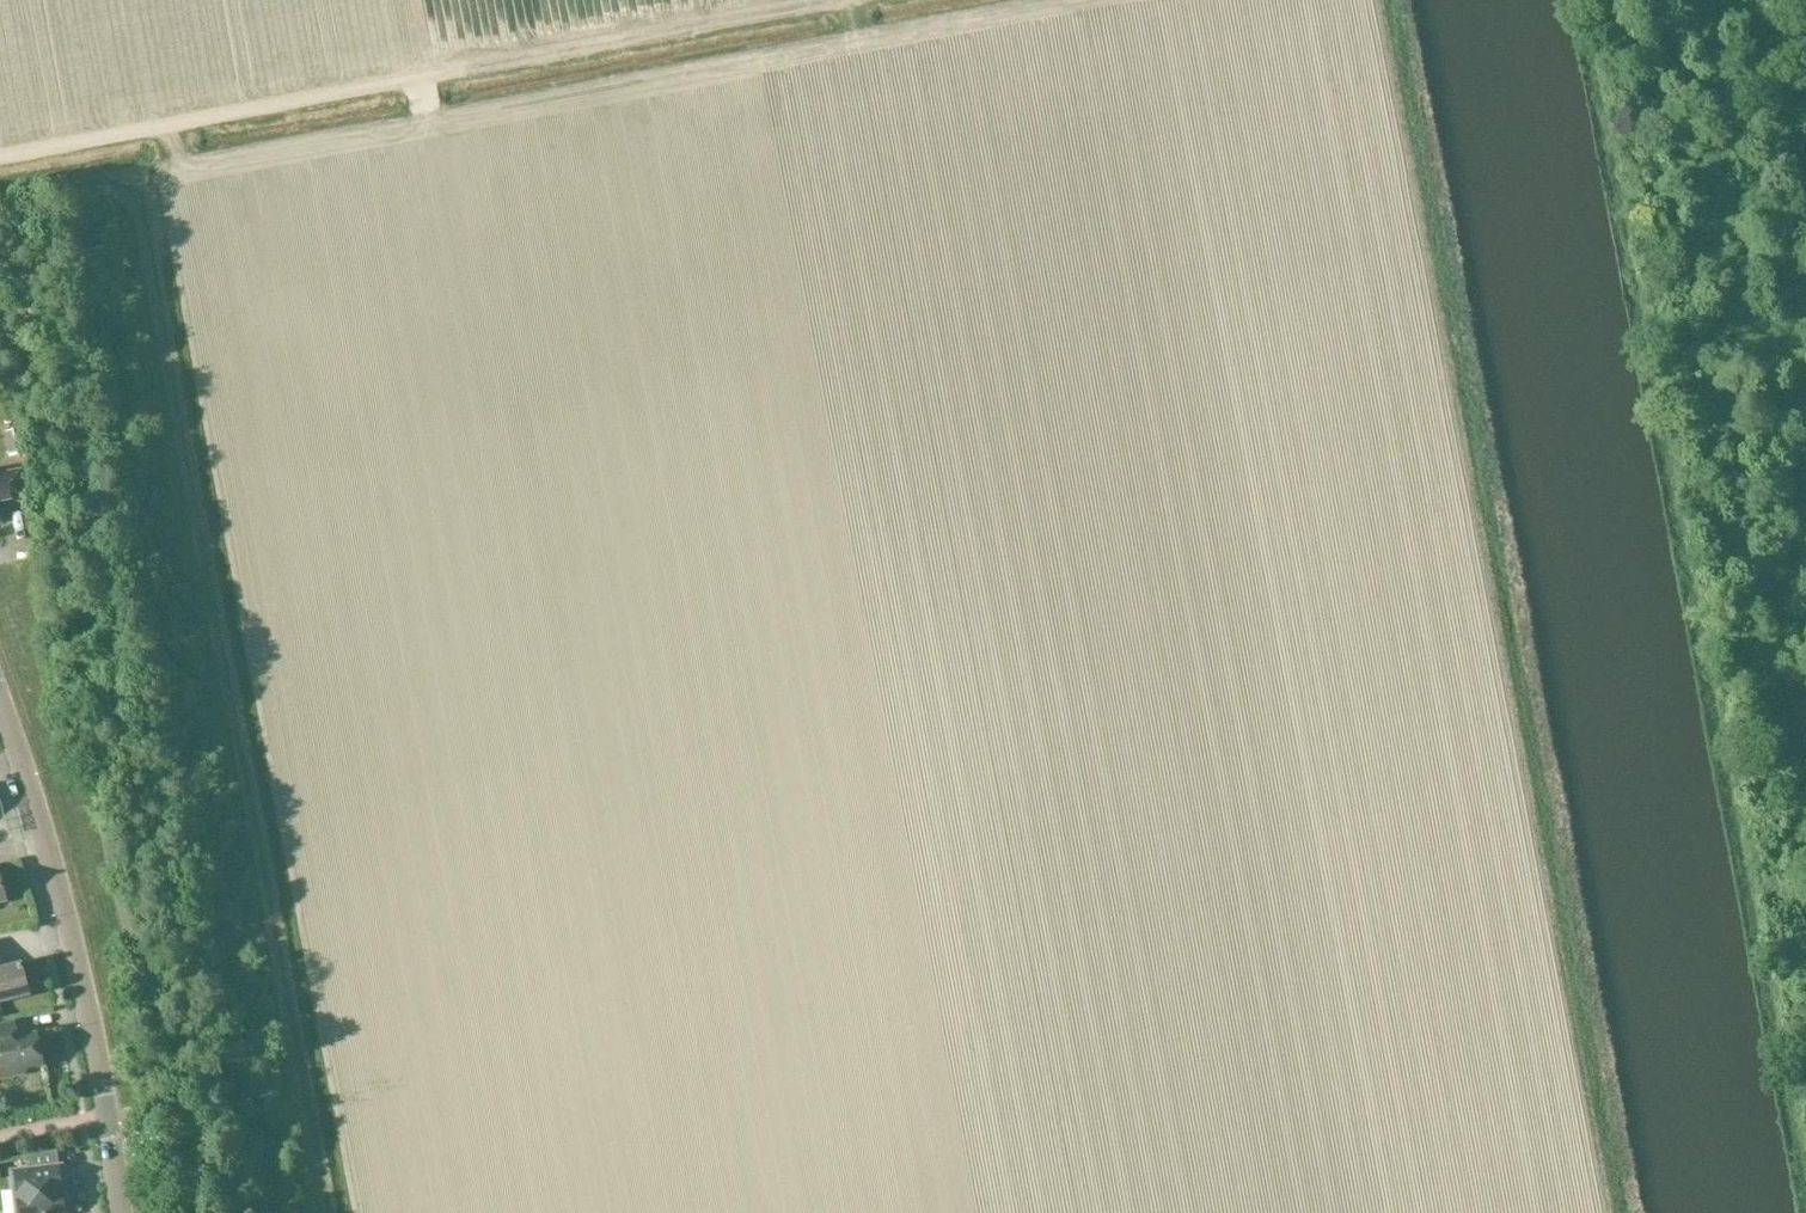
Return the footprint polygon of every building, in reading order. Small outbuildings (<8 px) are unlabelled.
[(25,500),(20,472),(0,476),(0,505),(25,500)] [(29,996),(21,965),(0,970),(0,1004),(29,996)] [(0,1027),(0,1079),(24,1074),(23,1070),(43,1066),(37,1035),(8,1041),(5,1026),(0,1027)] [(13,1173),(18,1212),(66,1212),(61,1167),(13,1173)]
